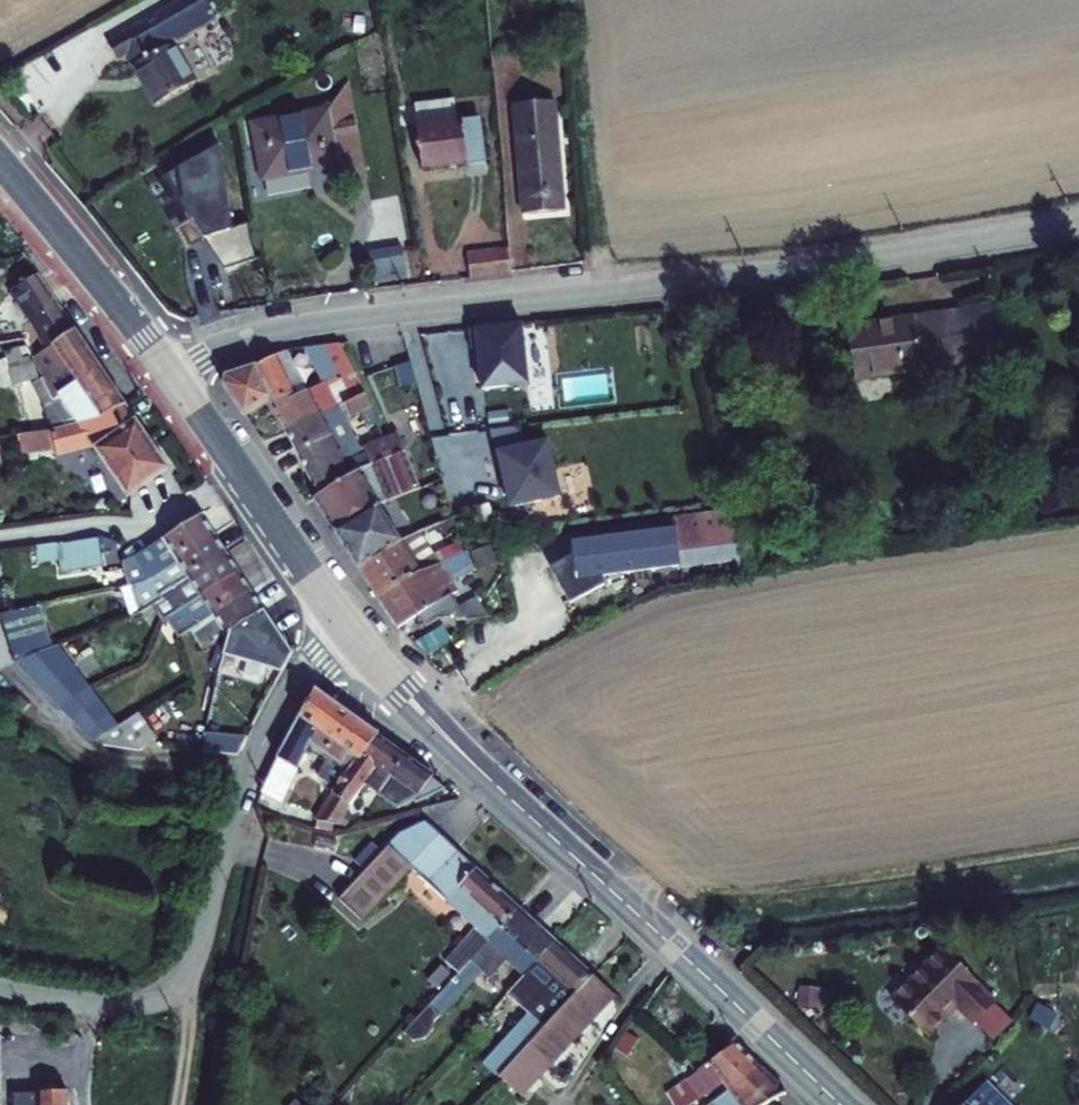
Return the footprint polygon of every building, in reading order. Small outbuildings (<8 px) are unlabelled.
[(210,0),(188,0),(163,13),(140,25),(138,22),(108,40),(119,58),(131,50),(160,100),(199,78),(178,42),(221,18),(210,0)] [(494,89),(435,98),(448,161),(506,152),(494,89)] [(574,92),(536,97),(550,206),(589,201),(574,92)] [(336,110),(271,123),(281,170),(356,155),(359,166),(381,162),(368,99),(336,106),(336,110)] [(239,142),(229,147),(244,173),(239,142)] [(244,173),(229,147),(187,172),(224,235),(234,234),(245,267),(278,258),(269,221),(252,224),(244,173)] [(539,267),(536,237),(492,245),(496,273),(539,267)] [(426,241),(394,246),(397,268),(431,262),(426,241)] [(59,393),(98,366),(53,302),(29,318),(58,367),(46,375),(59,393)] [(874,371),(973,356),(965,304),(866,319),(874,371)] [(550,376),(542,317),(490,323),(497,383),(550,376)] [(358,363),(350,368),(331,378),(313,388),(310,385),(292,393),(308,423),(343,407),(367,399),(390,391),(361,340),(346,343),(358,363)] [(358,363),(346,343),(336,345),(350,368),(358,363)] [(331,378),(315,350),(295,353),(244,368),(242,376),(262,408),(292,393),(310,385),(313,388),(331,378)] [(51,428),(81,424),(98,422),(124,403),(98,366),(59,393),(37,408),(51,428)] [(390,391),(367,399),(377,414),(382,412),(399,439),(414,432),(390,391)] [(98,422),(81,424),(38,430),(42,448),(57,446),(58,453),(94,446),(127,498),(169,468),(124,403),(98,422)] [(376,465),(343,407),(308,423),(341,485),(376,465)] [(544,421),(512,425),(518,450),(523,449),(535,502),(584,491),(571,436),(549,441),(544,421)] [(38,430),(21,432),(22,451),(42,448),(38,430)] [(414,432),(399,439),(396,441),(402,454),(376,465),(341,485),(336,489),(384,562),(425,533),(406,500),(444,484),(421,430),(414,432)] [(756,507),(597,525),(599,549),(576,561),(594,598),(629,580),(628,571),(769,553),(756,507)] [(225,547),(212,525),(167,554),(146,567),(147,575),(134,576),(138,592),(144,591),(162,587),(225,547)] [(428,555),(445,547),(433,529),(425,533),(384,562),(405,595),(435,572),(437,572),(428,555)] [(96,538),(58,546),(40,549),(42,559),(53,557),(58,580),(103,568),(96,538)] [(169,604),(236,564),(225,547),(162,587),(144,591),(166,622),(167,624),(179,620),(169,604)] [(456,563),(445,547),(428,555),(437,572),(455,563),(456,563)] [(437,572),(435,572),(452,595),(460,587),(461,600),(444,616),(487,609),(455,563),(437,572)] [(249,585),(236,564),(169,604),(179,620),(183,626),(249,585)] [(405,595),(424,621),(435,611),(440,616),(444,616),(461,600),(460,587),(452,595),(435,572),(405,595)] [(196,646),(260,604),(249,585),(183,626),(196,646)] [(4,610),(18,660),(62,642),(49,597),(4,610)] [(274,625),(260,604),(196,646),(209,668),(246,643),(274,625)] [(268,676),(286,644),(274,625),(246,643),(268,676)] [(57,699),(94,684),(62,642),(18,660),(57,699)] [(272,720),(301,668),(286,644),(268,676),(251,707),(272,720)] [(57,699),(100,742),(104,739),(124,725),(94,684),(57,699)] [(369,733),(324,702),(288,766),(265,815),(288,824),(333,744),(372,770),(374,767),(388,746),(369,733)] [(143,711),(124,725),(104,739),(109,745),(147,747),(158,732),(143,711)] [(389,777),(376,795),(390,805),(395,798),(402,787),(417,765),(388,746),(374,767),(389,777)] [(446,785),(417,765),(402,787),(395,798),(419,814),(424,808),(429,813),(458,798),(444,788),(446,785)] [(349,837),(371,803),(376,795),(389,777),(374,767),(372,770),(334,826),(349,837)] [(456,971),(522,899),(428,812),(400,824),(335,895),(362,921),(400,879),(461,936),(442,959),(456,971)] [(206,840),(212,817),(200,815),(195,838),(206,840)] [(456,971),(430,999),(443,1011),(482,969),(488,974),(495,967),(496,963),(497,962),(500,960),(506,961),(520,972),(556,931),(522,899),(456,971)] [(520,972),(503,990),(514,999),(526,1009),(479,1060),(495,1075),(496,1074),(590,972),(613,948),(602,938),(584,957),(556,931),(520,972)] [(899,996),(935,1032),(955,1013),(953,1010),(957,1007),(960,1003),(980,1021),(981,1020),(1000,1002),(1002,1000),(951,948),(899,996)] [(613,994),(590,972),(496,1074),(519,1094),(538,1073),(532,1066),(543,1056),(550,1062),(613,994)] [(1019,1022),(1000,1002),(981,1020),(1000,1040),(1019,1022)] [(706,1093),(725,1080),(756,1059),(751,1053),(739,1040),(691,1077),(706,1093)] [(756,1059),(725,1080),(732,1087),(762,1066),(756,1059)] [(732,1087),(744,1103),(741,1104),(755,1104),(783,1087),(772,1075),(762,1066),(732,1087)] [(670,1094),(678,1104),(689,1104),(706,1093),(691,1077),(670,1094)] [(1006,1099),(989,1081),(964,1104),(1012,1104),(1006,1099)] [(732,1087),(714,1100),(717,1104),(741,1104),(744,1103),(732,1087)] [(51,1096),(50,1104),(78,1104),(78,1098),(51,1096)]
